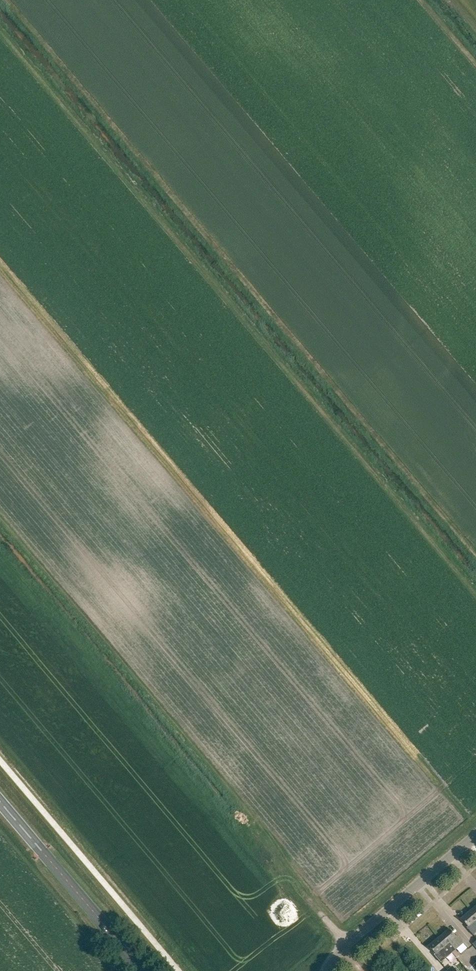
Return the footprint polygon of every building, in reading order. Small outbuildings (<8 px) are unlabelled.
[(473,935),(475,933),(475,915),(472,910),(461,919),(468,926),(467,927),(473,935)] [(439,938),(446,946),(451,942),(457,949),(464,943),(457,935),(456,936),(450,929),(439,938)] [(434,955),(441,963),(452,952),(446,946),(439,938),(429,946),(436,954),(434,955)]
